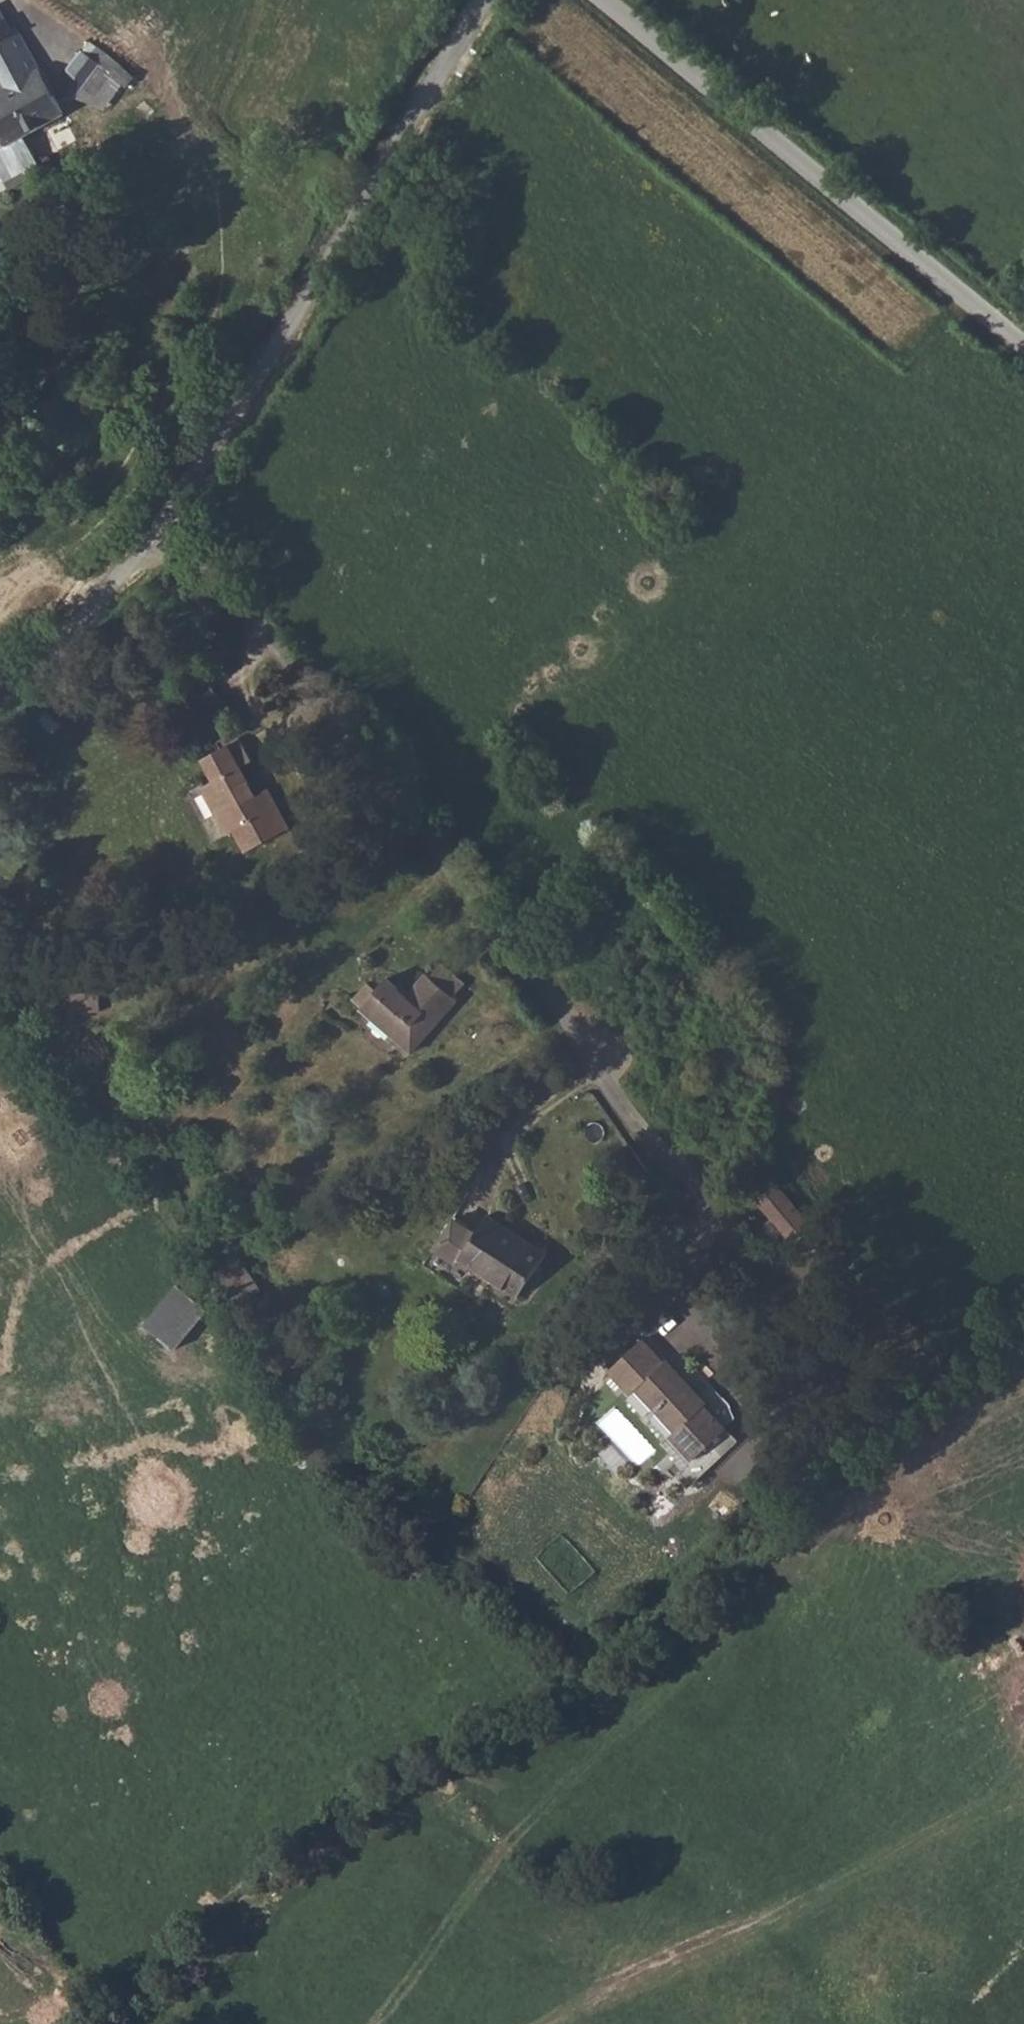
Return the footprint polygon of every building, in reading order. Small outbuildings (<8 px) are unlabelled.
[(0,100),(0,134),(11,151),(0,158),(0,172),(16,197),(49,179),(27,141),(66,117),(59,107),(14,35),(12,36),(0,16),(0,84),(7,96),(0,100)] [(248,726),(210,745),(221,766),(212,771),(239,821),(246,819),(255,837),(296,815),(274,777),(265,782),(249,754),(259,748),(248,726)] [(388,966),(362,992),(412,1040),(462,991),(456,985),(463,978),(444,959),(437,966),(433,963),(409,985),(388,966)] [(99,991),(70,992),(71,1010),(100,1008),(99,991)] [(812,1229),(772,1185),(755,1199),(795,1246),(812,1229)] [(456,1217),(427,1259),(463,1285),(475,1267),(518,1296),(547,1254),(490,1214),(477,1232),(456,1217)] [(244,1255),(225,1269),(247,1304),(268,1289),(248,1259),(244,1255)] [(180,1347),(208,1306),(174,1283),(146,1324),(180,1347)] [(670,1363),(648,1341),(617,1372),(638,1395),(649,1386),(685,1426),(674,1437),(697,1462),(729,1432),(709,1410),(713,1405),(673,1363),(670,1363)]
